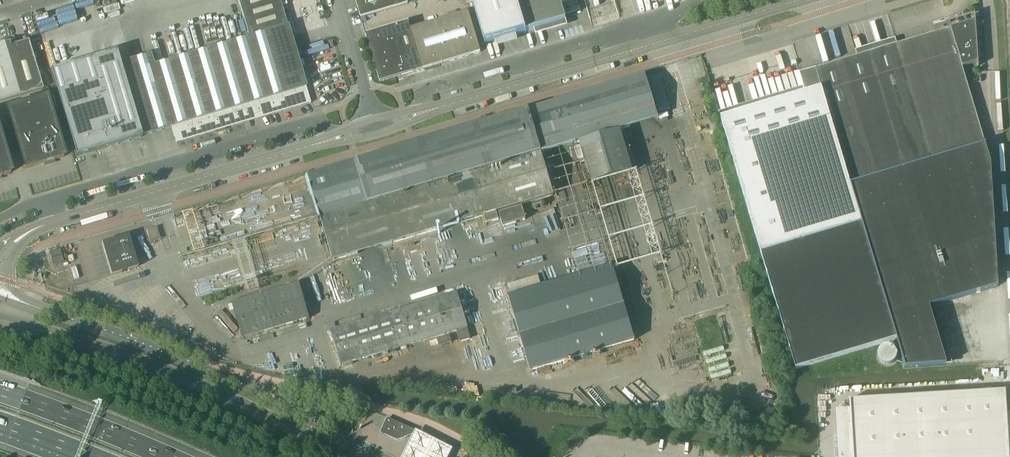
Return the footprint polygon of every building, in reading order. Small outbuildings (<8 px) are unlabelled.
[(249,37),(287,26),(279,0),(237,0),(249,37)] [(361,18),(408,4),(407,0),(355,0),(361,18)] [(490,42),(495,41),(516,35),(520,33),(526,32),(517,0),(478,0),(490,42)] [(526,32),(534,29),(566,20),(564,14),(575,11),(572,1),(574,1),(574,0),(517,0),(526,32)] [(380,82),(397,77),(481,52),(468,9),(458,12),(459,14),(411,29),(409,21),(365,34),(380,82)] [(795,369),(896,339),(904,367),(946,364),(929,307),(998,286),(990,163),(985,145),(986,144),(985,144),(962,67),(977,63),(978,66),(975,14),(971,15),(971,16),(974,15),(975,21),(950,28),(815,68),(821,88),(720,118),(795,369)] [(249,37),(201,52),(219,113),(224,112),(225,115),(224,115),(228,128),(243,123),(310,103),(287,26),(249,37)] [(3,43),(19,96),(42,89),(28,40),(10,46),(9,42),(11,42),(9,42),(7,42),(5,42),(3,43)] [(19,96),(3,43),(1,43),(0,44),(0,102),(19,96)] [(115,52),(49,71),(75,157),(141,138),(141,137),(171,127),(176,143),(214,132),(224,129),(228,128),(224,115),(225,115),(224,112),(219,113),(201,52),(154,66),(150,54),(118,64),(115,52)] [(660,74),(648,78),(659,112),(670,108),(660,74)] [(645,76),(308,176),(333,261),(334,261),(337,274),(349,270),(345,257),(484,216),(486,223),(498,219),(496,212),(554,195),(546,168),(555,165),(551,152),(542,155),(541,154),(579,142),(592,184),(632,172),(620,129),(658,118),(645,76)] [(45,99),(6,111),(24,169),(44,163),(45,165),(53,163),(52,160),(63,157),(45,99)] [(0,140),(0,176),(10,173),(0,140)] [(503,226),(526,219),(522,206),(499,213),(503,226)] [(146,230),(150,243),(160,240),(156,227),(146,230)] [(101,243),(110,275),(137,267),(128,235),(101,243)] [(49,253),(53,265),(63,262),(59,250),(49,253)] [(612,265),(541,286),(538,276),(507,285),(510,295),(508,296),(530,371),(635,340),(612,265)] [(298,282),(232,302),(243,338),(309,318),(298,282)] [(331,330),(341,365),(450,332),(457,330),(460,342),(471,339),(468,327),(457,292),(331,330)] [(1006,390),(849,399),(851,436),(843,436),(844,456),(1009,456),(1006,390)] [(405,437),(409,428),(387,418),(381,433),(386,435),(397,440),(405,437)] [(417,431),(404,456),(450,456),(454,450),(417,431)]
